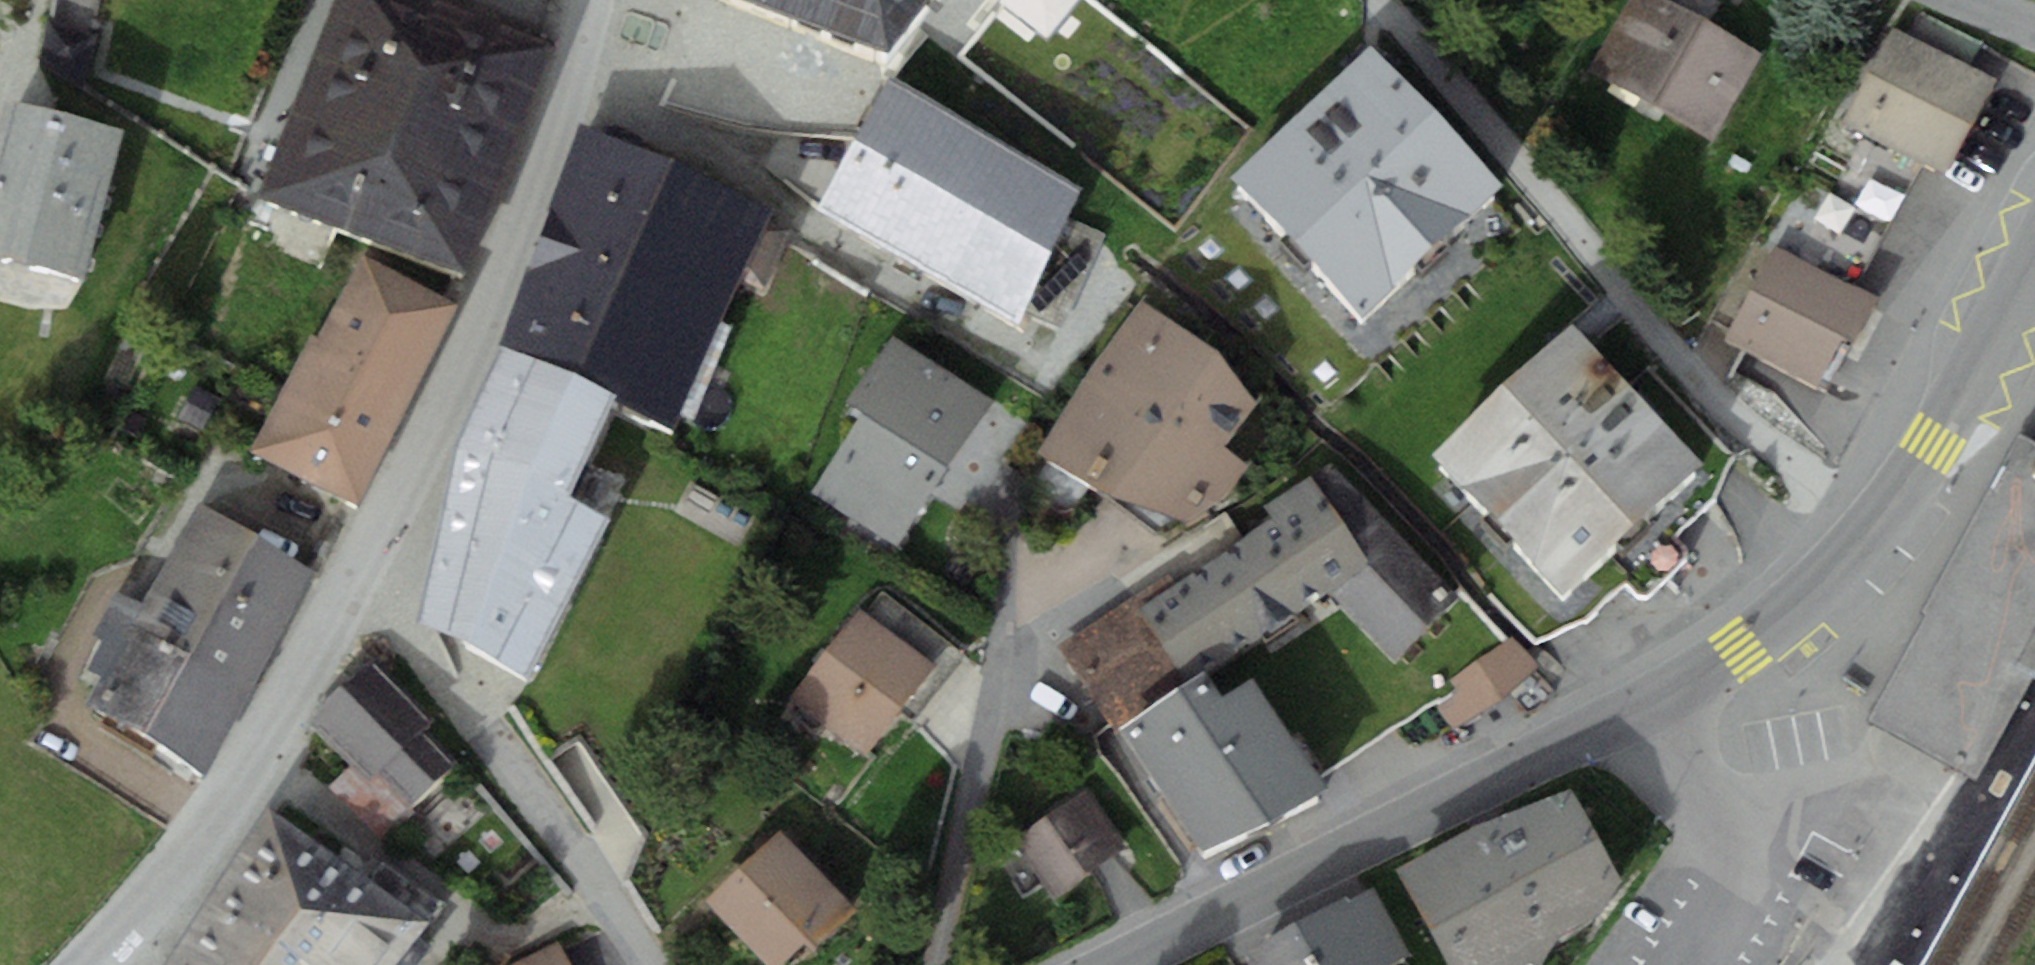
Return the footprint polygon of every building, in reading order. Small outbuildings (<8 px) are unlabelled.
[(304,79),(508,157),(553,42),(444,0),(335,0),(304,79)] [(939,0),(739,0),(894,58),(939,0)] [(1667,0),(1627,0),(1589,69),(1715,139),(1763,53),(1667,0)] [(1845,122),(1895,148),(1944,51),(1894,26),(1845,122)] [(1895,148),(1946,173),(1994,77),(1944,51),(1895,148)] [(1231,187),(1362,325),(1502,192),(1370,54),(1231,187)] [(304,79),(259,194),(464,273),(508,157),(304,79)] [(820,207),(1017,312),(1085,185),(889,80),(820,207)] [(6,99),(0,124),(0,253),(86,275),(124,129),(6,99)] [(577,115),(535,231),(727,318),(777,205),(577,115)] [(678,432),(727,318),(535,231),(495,342),(502,348),(611,402),(678,432)] [(1824,269),(1776,243),(1724,336),(1772,362),(1824,269)] [(462,305),(362,254),(319,337),(313,333),(253,450),(359,505),(462,305)] [(1871,295),(1824,269),(1772,362),(1819,388),(1871,295)] [(1141,299),(1038,454),(1108,495),(1188,522),(1228,493),(1251,463),(1224,448),(1257,403),(1219,350),(1141,299)] [(1434,459),(1496,526),(1638,395),(1576,328),(1434,459)] [(812,492),(895,546),(992,398),(892,332),(846,401),(864,413),(812,492)] [(611,402),(502,348),(455,448),(424,620),(529,677),(609,518),(568,493),(611,402)] [(1705,467),(1638,395),(1496,526),(1563,598),(1705,467)] [(1868,719),(1976,779),(2034,674),(2034,464),(2033,463),(2034,458),(2034,442),(2019,433),(1919,612),(1926,616),(1868,719)] [(1171,571),(1131,598),(1188,682),(1208,672),(1330,594),(1396,661),(1459,594),(1333,462),(1264,506),(1274,518),(1180,582),(1171,571)] [(316,573),(197,506),(142,602),(118,588),(92,634),(102,639),(87,667),(101,675),(84,705),(203,772),(316,573)] [(860,607),(789,698),(863,755),(899,709),(913,720),(964,653),(883,590),(866,612),(860,607)] [(1119,728),(1188,682),(1131,598),(1058,646),(1117,734),(1121,731),(1119,728)] [(1429,698),(1453,730),(1538,667),(1514,635),(1429,698)] [(435,717),(375,657),(309,722),(369,781),(378,772),(412,807),(459,760),(425,727),(435,717)] [(1188,682),(1119,728),(1121,731),(1204,851),(1328,787),(1253,677),(1225,695),(1208,672),(1188,682)] [(1450,964),(1513,964),(1599,915),(1624,880),(1571,788),(1484,821),(1395,870),(1450,964)] [(1086,789),(1014,838),(1054,897),(1126,848),(1086,789)] [(205,905),(274,954),(343,862),(268,805),(205,905)] [(708,899),(770,964),(788,964),(853,904),(782,829),(708,899)] [(343,862),(274,954),(288,964),(394,964),(428,923),(343,862)] [(1245,953),(1252,964),(1390,964),(1409,955),(1372,886),(1245,953)] [(179,947),(202,964),(288,964),(274,954),(205,905),(179,947)] [(511,964),(569,964),(557,942),(511,964)] [(179,947),(167,964),(202,964),(179,947)]
